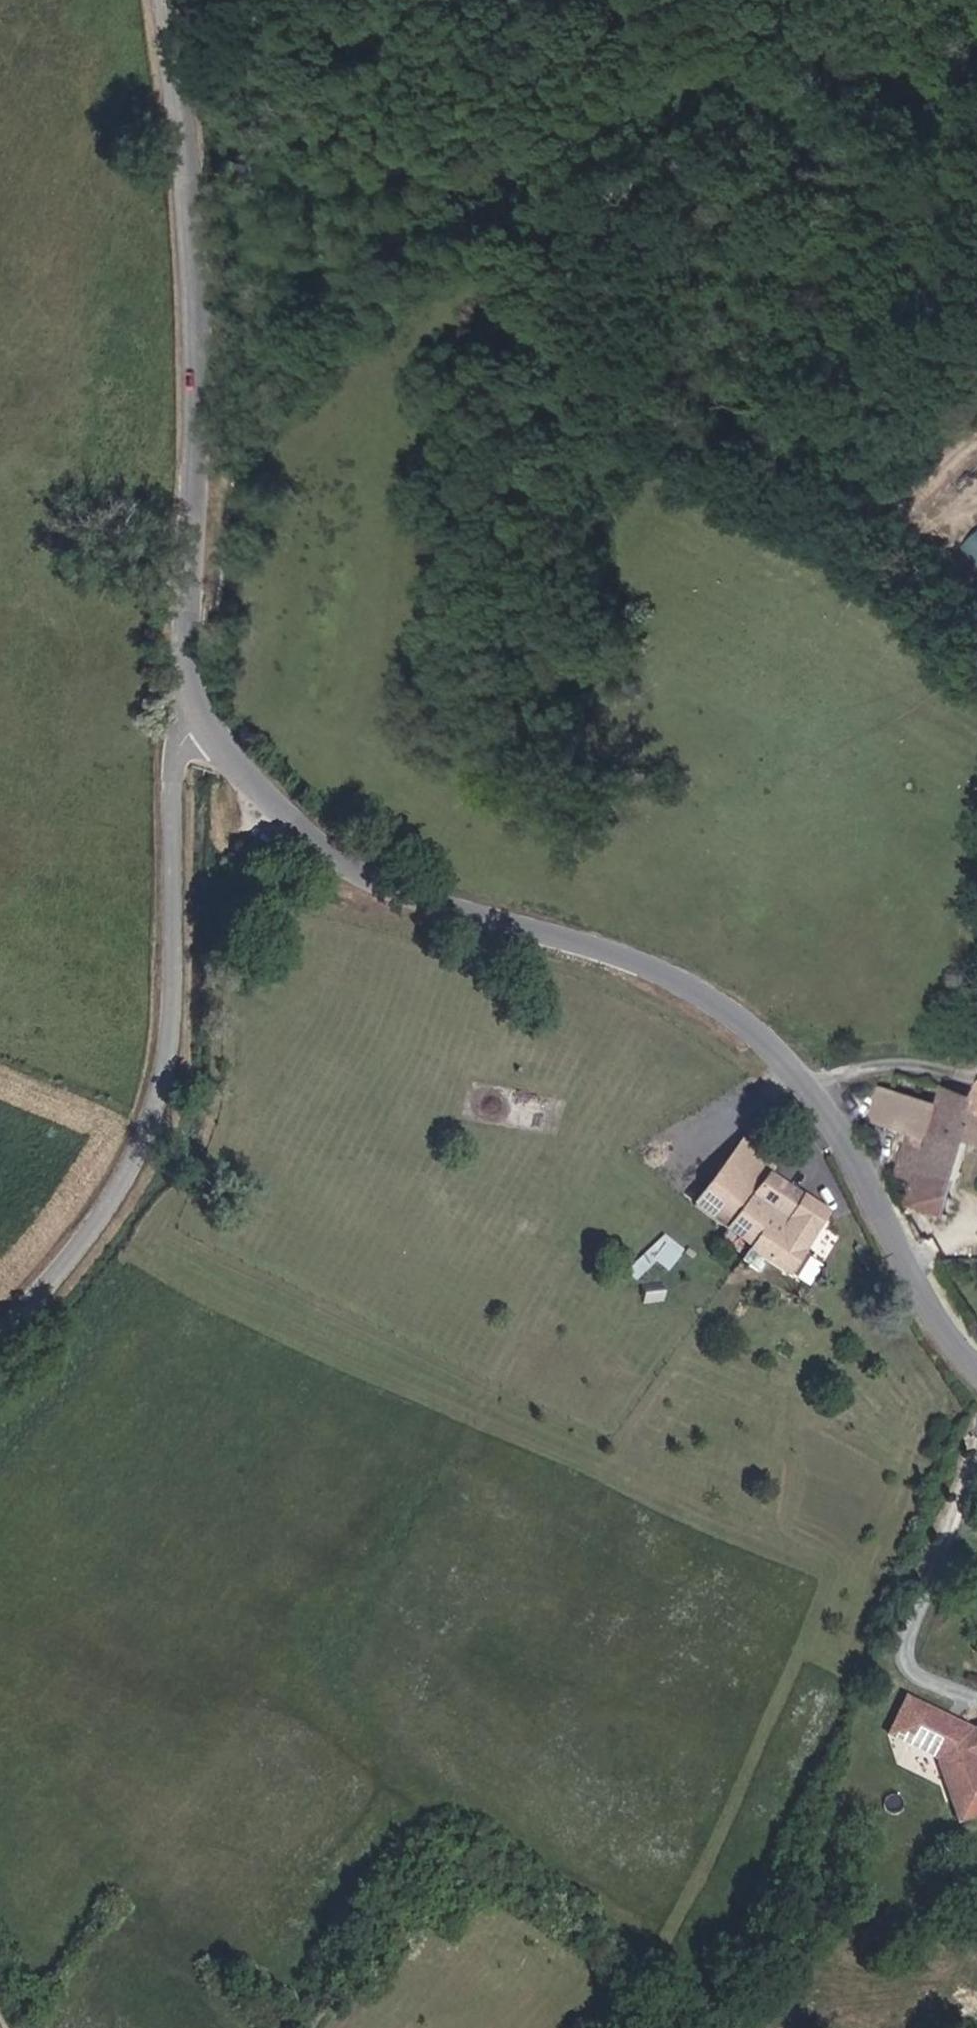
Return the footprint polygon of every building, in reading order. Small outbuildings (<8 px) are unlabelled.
[(966,544),(976,554),(976,533),(966,544)] [(915,1174),(919,1161),(938,1102),(887,1083),(878,1081),(867,1110),(912,1128),(898,1169),(915,1174)] [(976,1144),(976,1090),(975,1096),(943,1086),(938,1102),(919,1161),(955,1174),(966,1140),(976,1144)] [(779,1208),(793,1189),(771,1172),(775,1166),(740,1139),(685,1211),(686,1216),(673,1232),(725,1263),(741,1246),(787,1275),(829,1212),(809,1199),(794,1218),(779,1208)] [(907,1199),(943,1210),(955,1174),(919,1161),(915,1174),(907,1199)] [(646,1256),(670,1271),(686,1247),(662,1231),(646,1256)] [(962,1245),(964,1262),(976,1260),(976,1243),(962,1245)] [(966,1755),(976,1751),(976,1720),(958,1727),(960,1730),(947,1724),(945,1718),(898,1699),(884,1733),(921,1750),(947,1828),(976,1818),(976,1782),(966,1755)]
